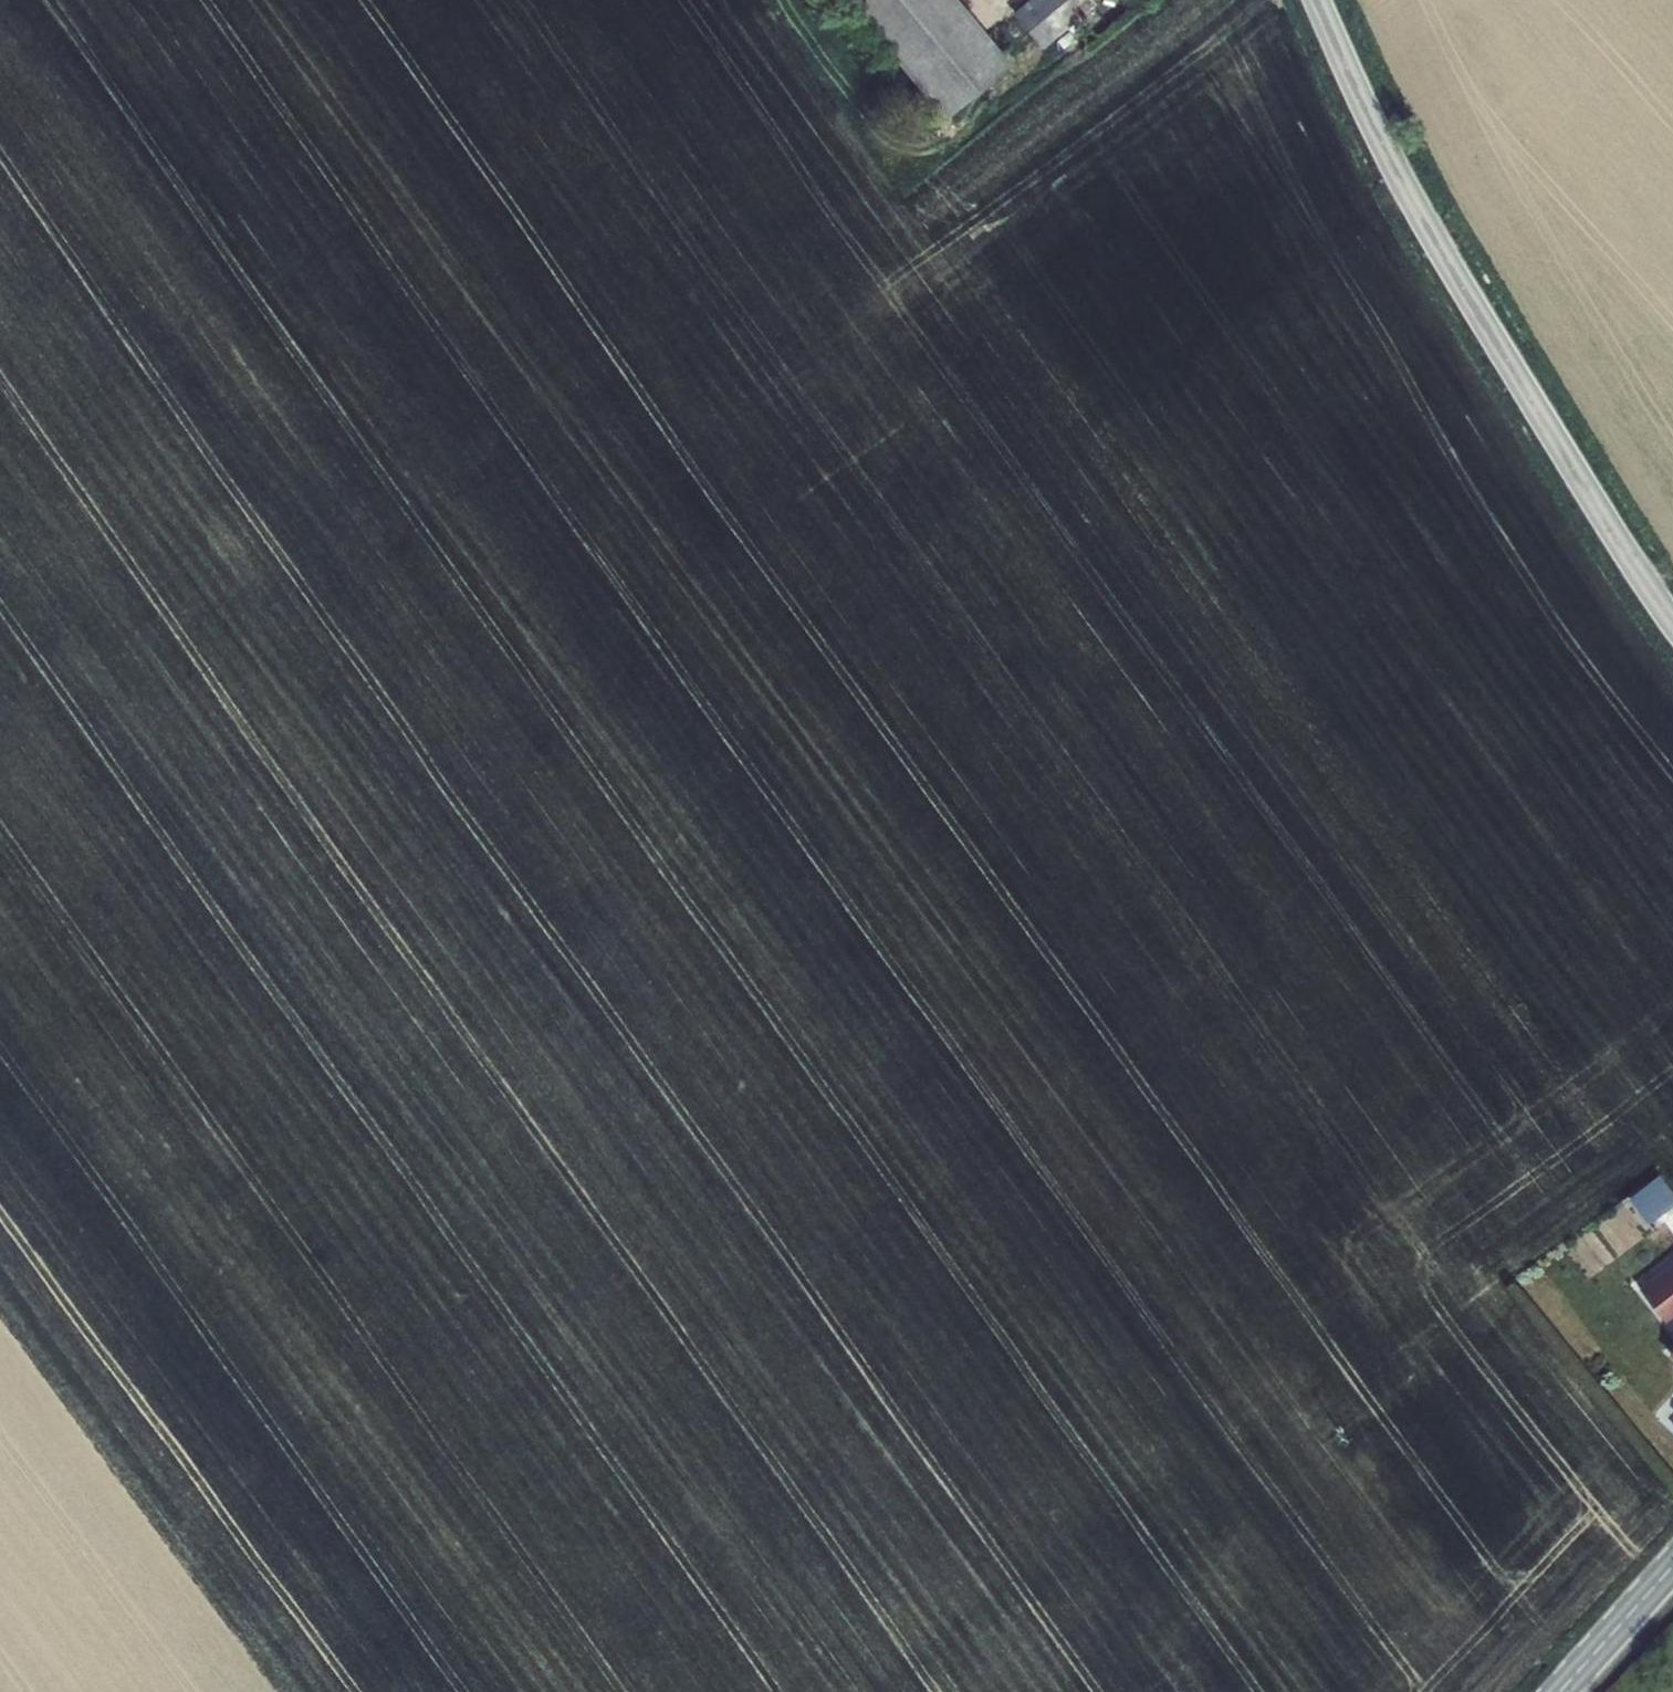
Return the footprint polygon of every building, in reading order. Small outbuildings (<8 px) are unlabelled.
[(946,117),(1010,63),(958,0),(849,0),(946,117)] [(1015,14),(1042,46),(1094,3),(1091,0),(1032,0),(1015,14)] [(1641,1289),(1664,1320),(1672,1313),(1672,1264),(1641,1289)]
